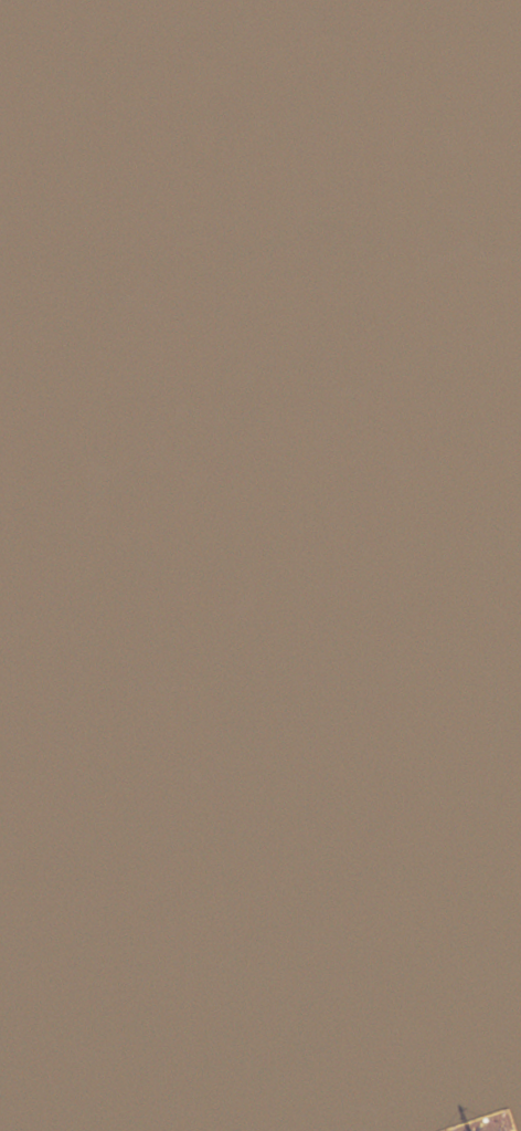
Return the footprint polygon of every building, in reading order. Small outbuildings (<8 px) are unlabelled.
[(512,1087),(385,1121),(387,1129),(381,1130),(520,1130),(520,1119),(512,1087)]
